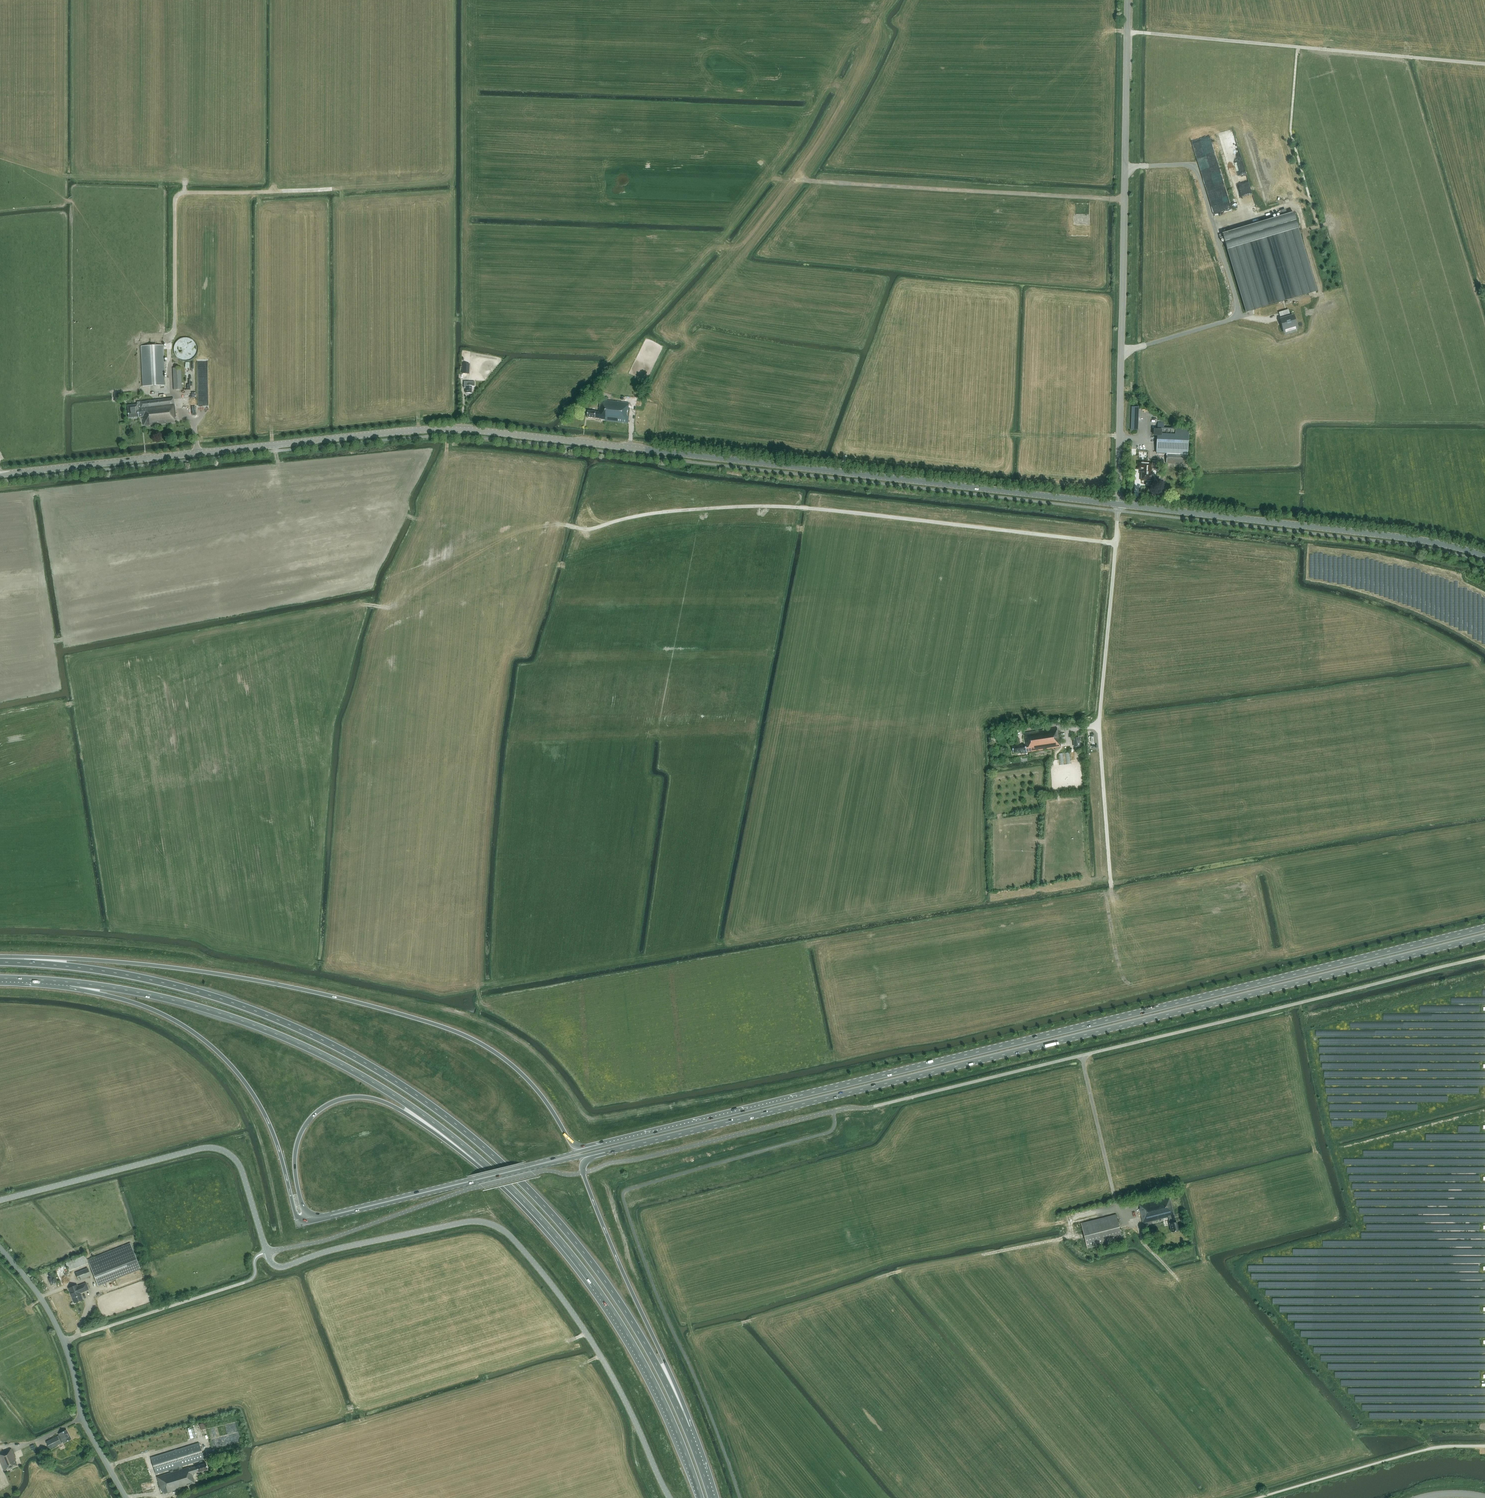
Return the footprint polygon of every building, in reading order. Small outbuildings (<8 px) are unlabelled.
[(1224,238),(1246,312),(1252,310),(1312,292),(1317,291),(1293,213),(1219,235),(1220,239),(1224,238)] [(1203,257),(1191,260),(1193,265),(1204,263),(1203,257)] [(1280,325),(1282,330),(1296,327),(1293,316),(1290,317),(1288,310),(1279,312),(1281,319),(1280,319),(1281,325),(1280,325)] [(178,358),(180,360),(182,361),(184,361),(187,361),(189,361),(191,360),(193,358),(195,357),(196,355),(197,352),(198,350),(197,348),(197,345),(196,343),(194,341),(192,340),(190,338),(188,338),(186,338),(183,338),(181,339),(179,340),(177,341),(175,343),(174,345),(174,348),(174,350),(174,352),(175,355),(176,357),(178,358)] [(143,386),(165,385),(163,345),(142,346),(143,386)] [(174,390),(182,390),(181,368),(173,368),(174,390)] [(475,386),(475,382),(464,382),(464,388),(466,388),(466,393),(471,393),(472,386),(475,386)] [(588,411),(587,417),(601,419),(605,420),(605,421),(628,423),(630,409),(629,409),(629,403),(607,401),(607,398),(600,397),(599,412),(588,411)] [(144,426),(175,422),(175,417),(176,417),(174,404),(173,398),(140,402),(137,402),(137,405),(128,406),(128,412),(128,418),(143,416),(144,426)] [(1154,429),(1154,435),(1157,435),(1156,452),(1161,452),(1160,463),(1187,464),(1189,429),(1164,428),(1164,423),(1158,422),(1157,430),(1154,429)] [(1152,466),(1144,465),(1144,472),(1142,472),(1141,481),(1147,481),(1148,481),(1149,481),(1149,482),(1153,482),(1154,482),(1154,469),(1152,469),(1152,466)] [(1026,752),(1052,748),(1061,747),(1059,733),(1058,733),(1057,728),(1047,729),(1048,730),(1023,734),(1025,745),(1012,747),(1013,753),(1021,752),(1021,754),(1027,753),(1026,752)] [(1175,1222),(1174,1215),(1170,1197),(1169,1197),(1169,1196),(1139,1204),(1140,1209),(1139,1209),(1143,1223),(1168,1217),(1170,1223),(1169,1223),(1171,1233),(1178,1231),(1176,1222),(1175,1222)] [(1116,1215),(1081,1223),(1087,1248),(1122,1239),(1116,1215)] [(140,1269),(133,1249),(130,1243),(88,1260),(98,1286),(115,1279),(140,1269)] [(79,1280),(90,1276),(88,1268),(76,1273),(79,1280)] [(80,1293),(88,1289),(86,1283),(77,1287),(77,1285),(69,1288),(74,1303),(82,1299),(80,1293)] [(63,1443),(71,1439),(66,1430),(59,1434),(59,1435),(58,1436),(57,1436),(46,1442),(50,1449),(61,1443),(63,1442),(63,1443)] [(198,1472),(208,1469),(206,1463),(192,1467),(191,1466),(189,1467),(182,1469),(181,1466),(204,1459),(199,1443),(151,1457),(156,1474),(178,1467),(179,1470),(157,1477),(161,1489),(162,1489),(163,1494),(195,1484),(192,1474),(198,1472)] [(18,1465),(15,1460),(16,1459),(12,1449),(7,1451),(7,1450),(0,1453),(0,1460),(4,1471),(18,1465)]
